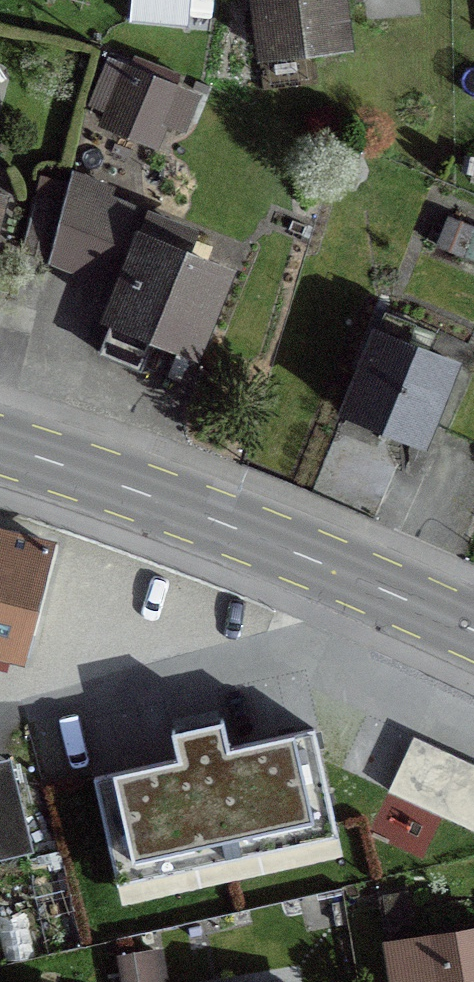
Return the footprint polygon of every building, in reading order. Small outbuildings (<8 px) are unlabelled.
[(263,57),(341,48),(335,0),(256,0),(263,57)] [(179,129),(189,103),(125,76),(105,124),(151,143),(160,121),(179,129)] [(217,275),(176,258),(184,238),(80,193),(52,260),(126,291),(98,356),(137,372),(151,336),(187,350),(217,275)] [(32,198),(19,255),(46,261),(60,205),(32,198)] [(470,230),(446,221),(435,249),(458,258),(470,230)] [(408,339),(391,332),(386,343),(374,338),(344,413),(419,443),(449,368),(404,350),(408,339)] [(8,657),(12,642),(16,644),(42,546),(0,535),(0,655),(8,657)] [(207,753),(96,778),(120,883),(337,834),(313,729),(207,753)] [(406,912),(403,898),(380,903),(386,928),(409,923),(408,921),(413,920),(411,911),(406,912)] [(389,946),(395,981),(473,981),(473,932),(389,946)] [(120,981),(157,981),(152,955),(116,960),(120,981)]
